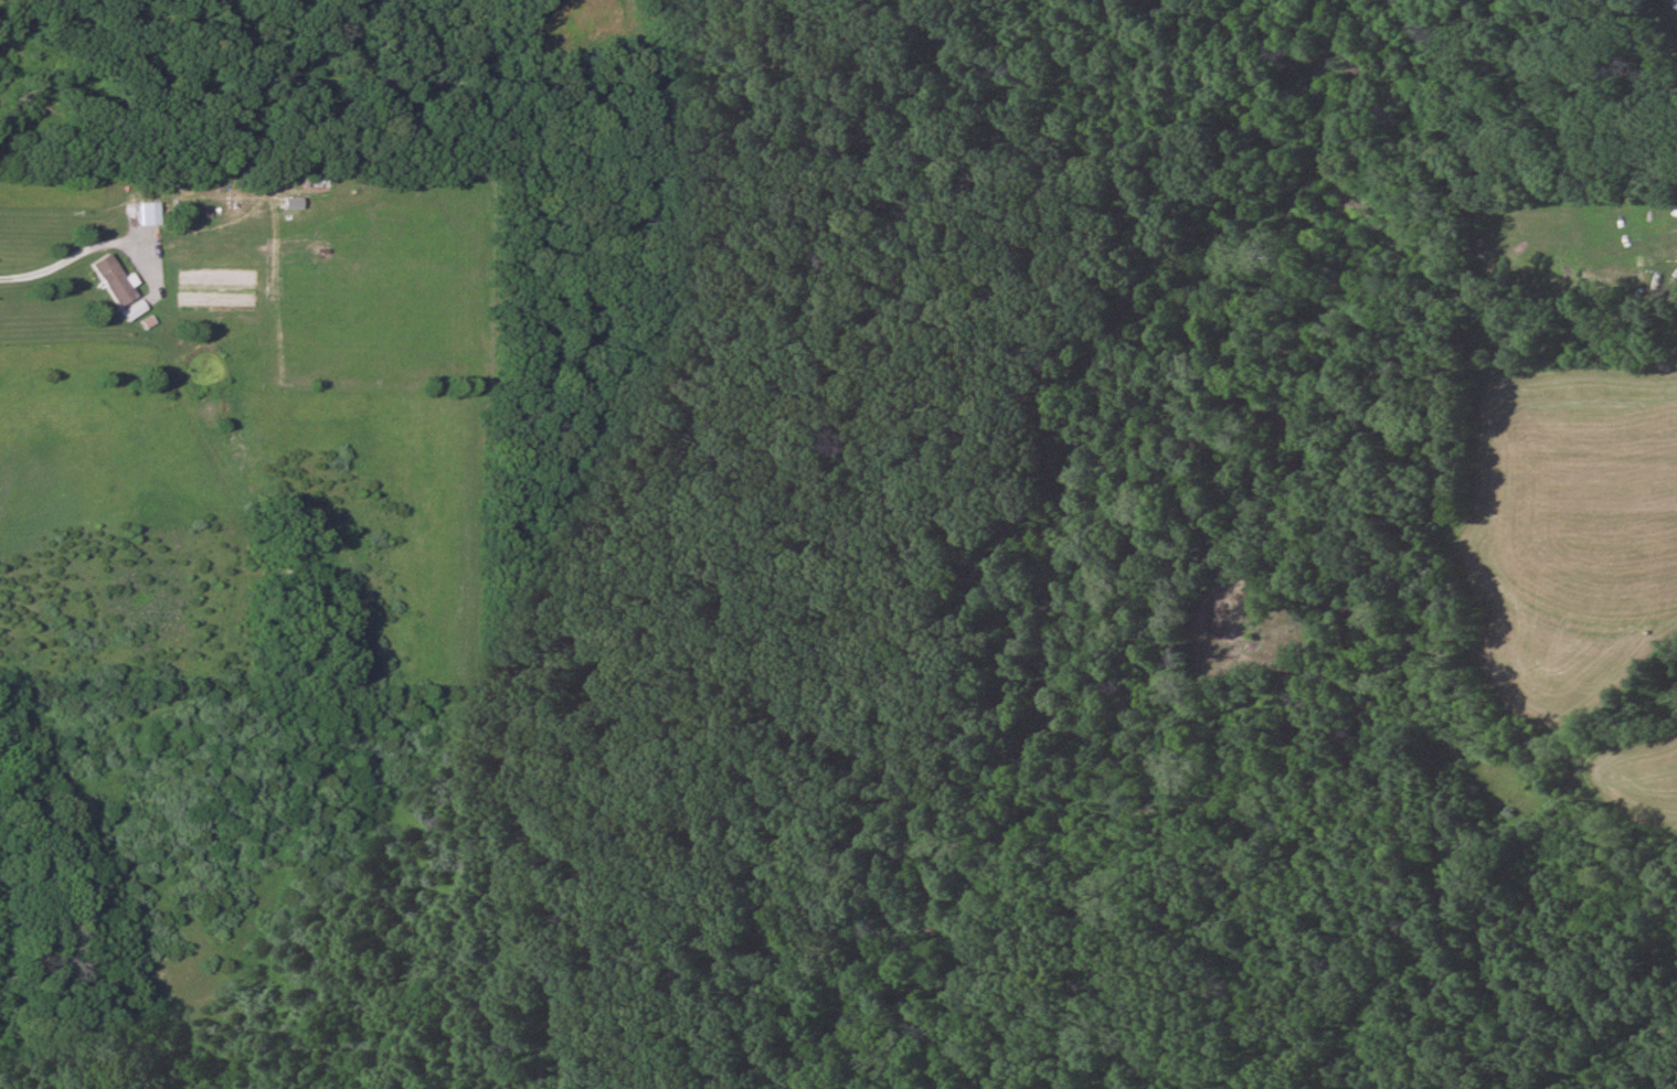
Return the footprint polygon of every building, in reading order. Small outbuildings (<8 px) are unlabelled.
[(156,226),(156,202),(137,202),(137,226),(156,226)] [(85,265),(113,307),(130,295),(102,253),(85,265)]
